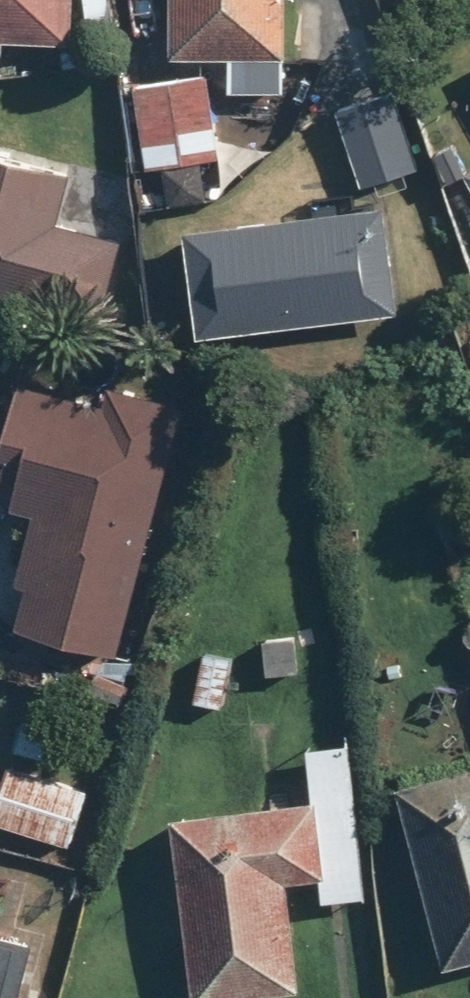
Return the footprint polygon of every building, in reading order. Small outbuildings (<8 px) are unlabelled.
[(77,0),(0,0),(0,53),(7,53),(8,36),(75,40),(77,0)] [(289,0),(178,0),(176,54),(233,55),(232,87),(287,88),(289,0)] [(207,165),(222,164),(215,72),(136,78),(143,170),(166,168),(169,202),(209,199),(207,165)] [(390,85),(337,103),(365,186),(419,167),(390,85)] [(105,323),(128,239),(66,222),(78,175),(0,154),(0,295),(105,323)] [(396,204),(185,231),(199,337),(410,311),(396,204)] [(185,403),(112,384),(106,409),(22,387),(0,475),(0,499),(43,510),(12,630),(120,658),(185,403)] [(173,817),(191,997),(234,997),(300,992),(289,882),(322,878),(325,905),(367,900),(352,740),(304,744),(310,804),(173,817)] [(8,762),(0,787),(0,824),(73,846),(91,787),(8,762)] [(398,789),(447,968),(469,962),(469,769),(398,789)] [(23,942),(0,937),(0,997),(10,997),(23,942)]
